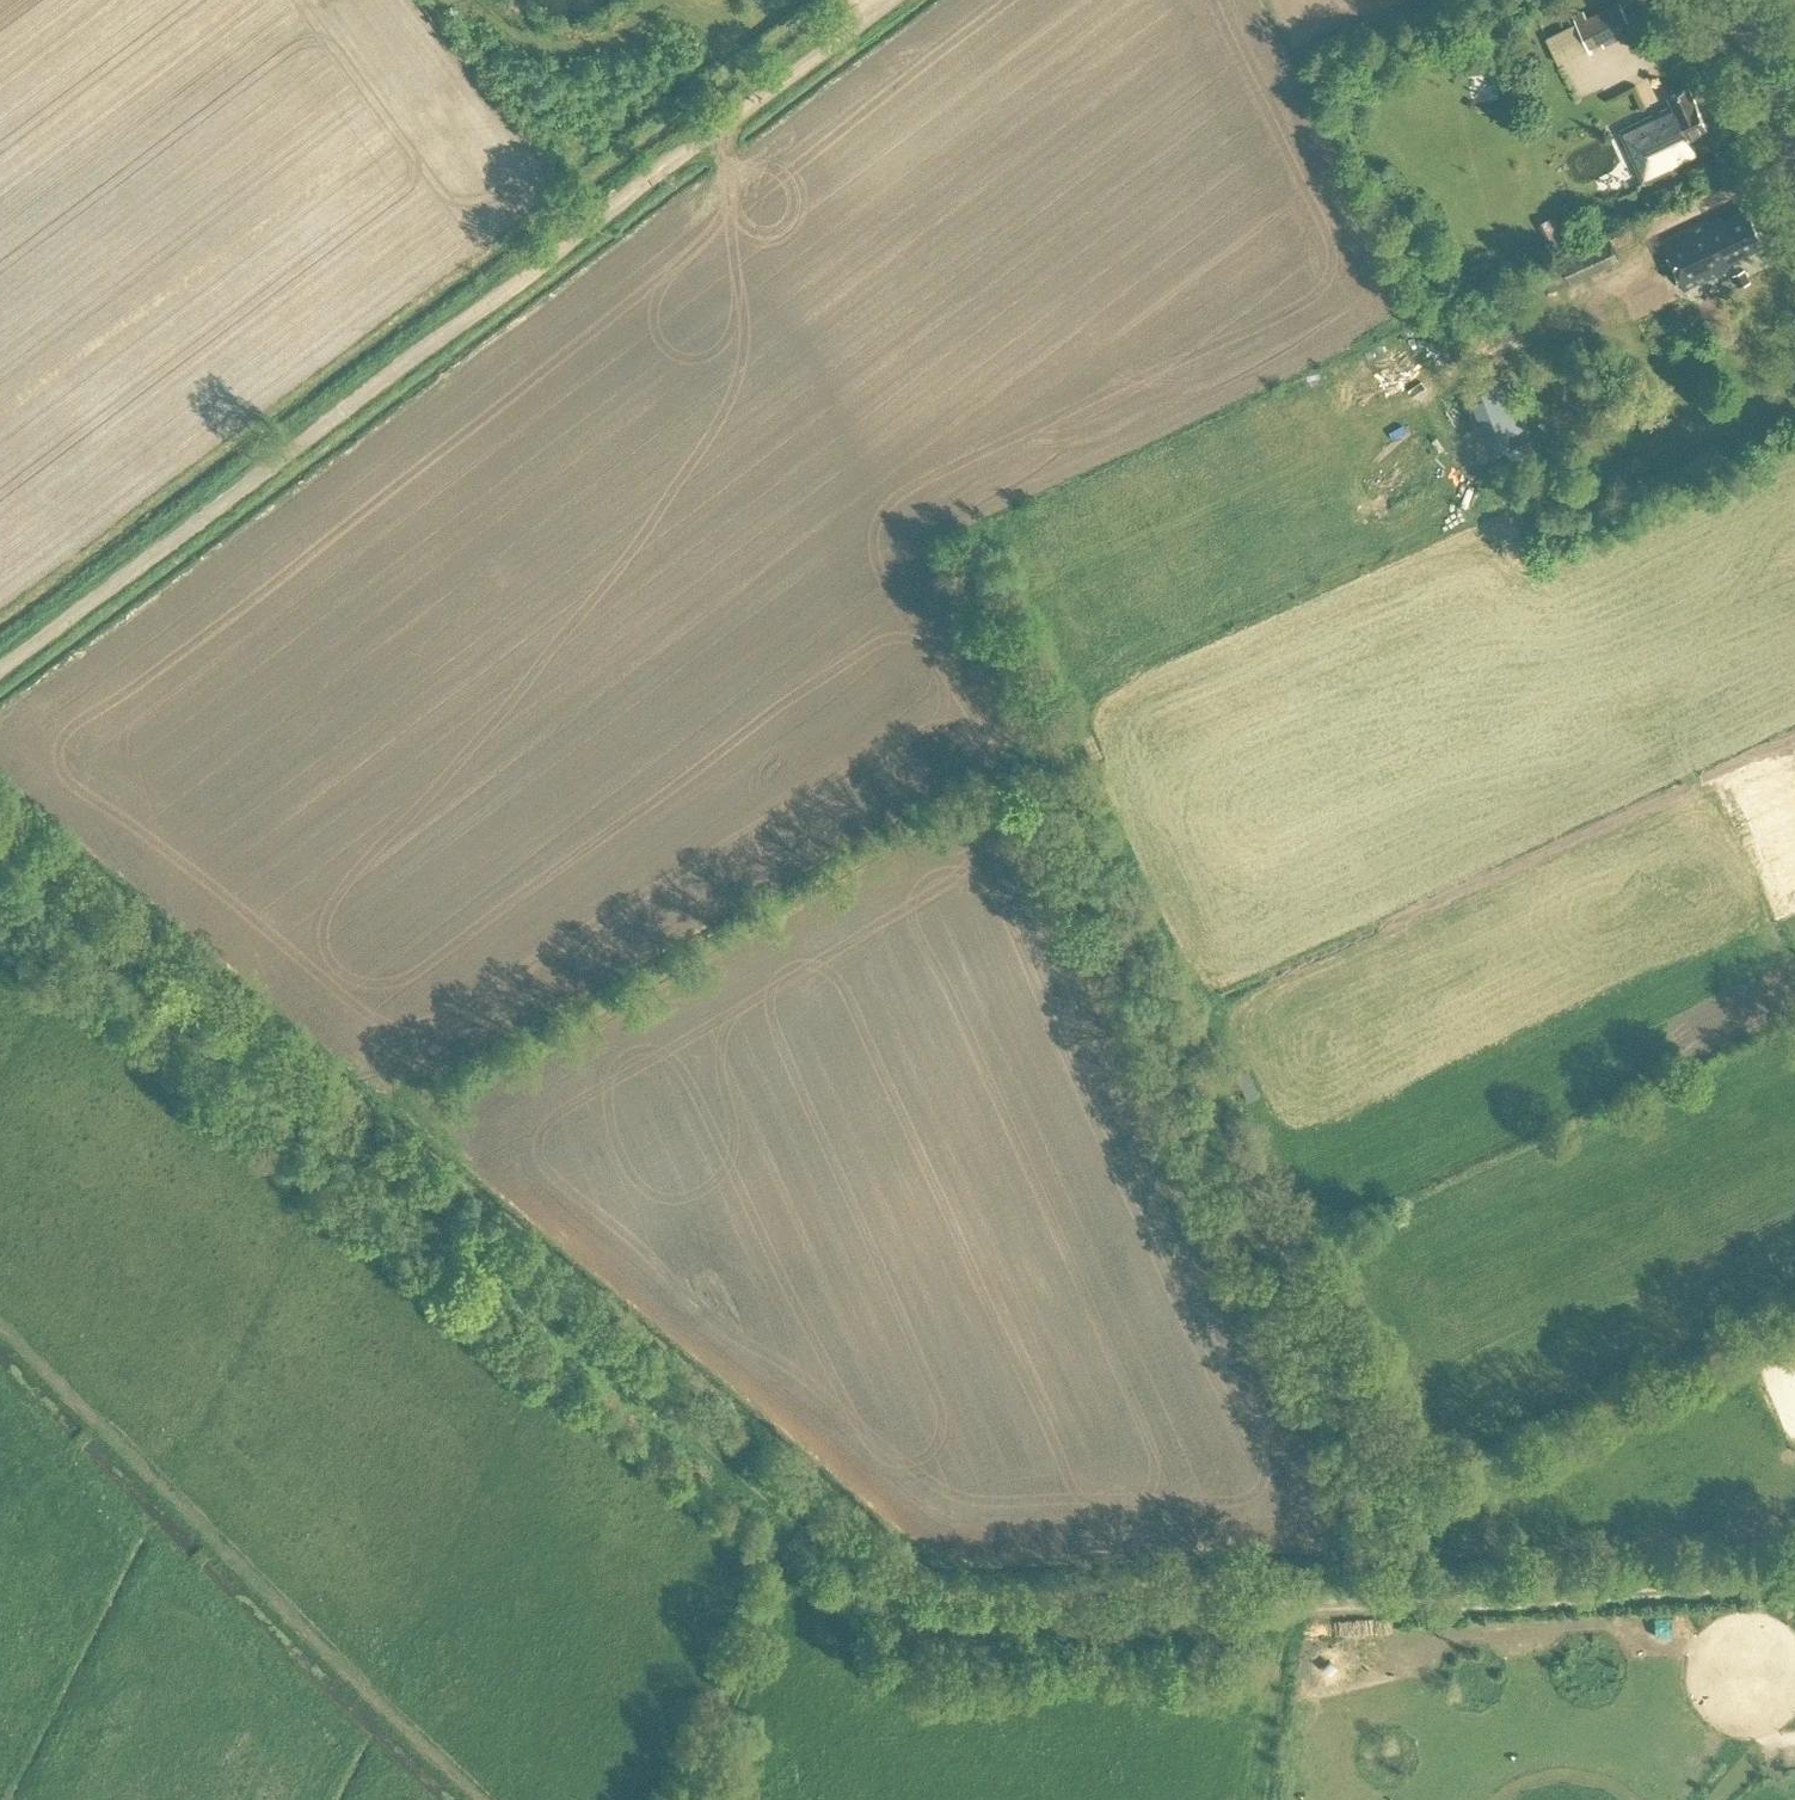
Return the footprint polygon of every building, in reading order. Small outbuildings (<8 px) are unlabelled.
[(1586,10),(1574,15),(1591,50),(1634,30),(1620,1),(1588,16),(1586,10)] [(1711,129),(1689,86),(1668,96),(1673,108),(1668,110),(1667,107),(1620,130),(1645,183),(1699,157),(1691,138),(1711,129)] [(1740,255),(1764,245),(1747,209),(1710,227),(1706,220),(1663,241),(1686,289),(1744,262),(1740,255)] [(1569,235),(1560,213),(1541,222),(1551,243),(1569,235)] [(1630,225),(1560,258),(1571,281),(1641,248),(1630,225)] [(1745,269),(1733,274),(1738,286),(1750,281),(1745,269)] [(1510,380),(1469,395),(1491,452),(1531,437),(1510,380)]
